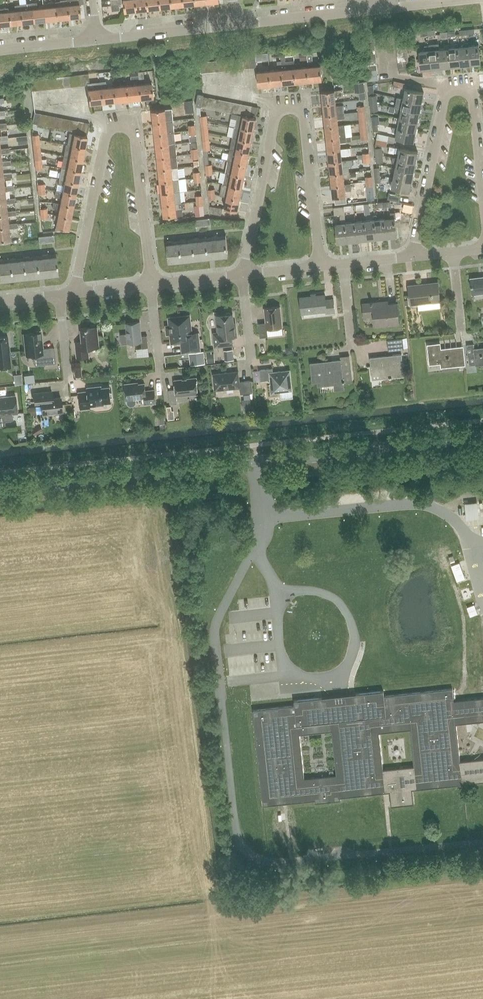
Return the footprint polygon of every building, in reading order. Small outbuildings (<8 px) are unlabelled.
[(68,18),(67,5),(66,0),(60,1),(61,2),(55,2),(56,19),(68,18)] [(68,18),(80,17),(79,3),(79,0),(66,0),(67,5),(68,18)] [(124,3),(124,4),(125,12),(137,11),(136,0),(124,0),(124,3)] [(137,11),(149,9),(148,0),(136,0),(137,11)] [(149,9),(161,8),(160,0),(148,0),(149,9)] [(161,8),(172,7),(172,0),(160,0),(161,8)] [(45,20),(56,19),(55,2),(52,2),(51,2),(48,3),(43,4),(43,7),(45,20)] [(45,20),(43,7),(37,8),(36,3),(31,4),(33,22),(45,20)] [(21,23),(33,22),(31,4),(19,5),(21,23)] [(9,24),(21,23),(19,5),(14,5),(15,10),(8,11),(9,24)] [(9,24),(8,11),(0,12),(0,25),(9,24)] [(471,64),(469,46),(468,42),(464,43),(464,46),(459,47),(461,65),(471,64)] [(442,67),(440,49),(439,43),(429,44),(430,50),(432,68),(442,67)] [(461,65),(459,47),(459,43),(454,43),(455,47),(449,48),(451,66),(461,65)] [(451,66),(449,48),(449,45),(443,45),(443,49),(440,49),(442,67),(451,66)] [(471,64),(481,63),(479,45),(469,46),(471,64)] [(422,69),(432,68),(430,50),(420,51),(422,69)] [(297,83),(295,68),(294,61),(286,61),(285,56),(281,56),(283,69),(284,84),(297,83)] [(309,82),(322,80),(321,65),(308,67),(309,82)] [(297,83),(309,82),(308,67),(295,68),(297,83)] [(271,86),(284,84),(283,69),(270,71),(271,86)] [(259,87),(271,86),(270,71),(257,72),(259,87)] [(115,102),(113,87),(107,88),(106,81),(100,82),(100,88),(102,103),(115,102)] [(365,91),(364,81),(354,83),(355,92),(365,91)] [(141,99),(153,98),(151,83),(139,84),(141,99)] [(127,101),(141,99),(139,84),(126,86),(127,101)] [(115,102),(127,101),(126,86),(113,87),(115,102)] [(89,105),(102,103),(100,88),(87,90),(89,105)] [(323,103),(335,102),(335,96),(342,95),(342,89),(322,91),(323,103)] [(405,89),(403,99),(422,103),(424,93),(405,89)] [(196,102),(195,106),(196,106),(200,107),(201,107),(204,97),(204,95),(203,95),(198,94),(196,102)] [(369,104),(377,104),(376,95),(368,96),(369,104)] [(397,98),(395,107),(396,108),(401,109),(420,112),(422,103),(403,99),(397,98)] [(193,102),(185,102),(186,113),(194,113),(193,102)] [(324,115),(345,113),(344,112),(351,111),(351,108),(344,108),(344,105),(336,106),(335,102),(323,103),(324,115)] [(252,106),(250,117),(256,119),(259,108),(252,106)] [(396,108),(396,112),(400,113),(400,118),(399,118),(418,122),(420,112),(401,109),(396,108)] [(153,123),(174,121),(172,109),(152,111),(153,123)] [(366,123),(365,111),(358,112),(359,124),(366,123)] [(325,127),(345,125),(345,124),(338,125),(338,119),(345,118),(345,113),(324,115),(325,127)] [(256,119),(250,117),(245,116),(239,115),(234,114),(233,114),(232,119),(237,120),(236,126),(241,127),(241,128),(254,130),(256,119)] [(395,117),(394,122),(399,123),(398,128),(416,132),(418,122),(399,118),(400,118),(395,117)] [(168,132),(175,132),(174,121),(153,123),(155,135),(168,133),(168,132)] [(202,134),(209,133),(208,121),(201,121),(202,134)] [(89,124),(83,123),(81,134),(87,135),(89,124)] [(367,135),(366,123),(359,124),(361,135),(367,135)] [(327,139),(346,137),(345,125),(325,127),(327,139)] [(252,142),(254,130),(241,128),(235,127),(232,138),(252,142)] [(397,133),(396,138),(414,141),(416,132),(398,128),(397,133)] [(156,146),(176,144),(175,132),(168,132),(168,133),(155,135),(156,146)] [(85,149),(87,137),(69,133),(67,145),(85,149)] [(204,146),(211,145),(209,133),(202,134),(204,146)] [(328,150),(351,148),(341,149),(340,143),(347,142),(346,138),(346,137),(327,139),(328,150)] [(249,153),(252,142),(232,138),(230,150),(249,153)] [(39,140),(32,141),(33,153),(40,153),(39,140)] [(192,154),(199,153),(198,142),(191,143),(192,154)] [(157,158),(177,156),(176,144),(156,146),(157,158)] [(85,149),(67,145),(66,145),(63,157),(82,161),(85,149)] [(382,155),(381,147),(374,148),(374,156),(382,155)] [(329,162),(351,160),(351,159),(342,160),(342,156),(351,155),(351,148),(328,150),(329,162)] [(416,163),(418,152),(398,148),(397,154),(398,154),(398,159),(416,163)] [(1,164),(1,162),(0,154),(9,153),(8,149),(0,149),(0,164),(1,164)] [(247,165),(249,153),(230,150),(228,161),(247,165)] [(40,153),(33,153),(34,166),(41,165),(40,153)] [(375,163),(383,163),(382,155),(374,156),(375,163)] [(159,169),(179,167),(177,156),(157,158),(159,169)] [(80,172),(82,161),(63,157),(61,169),(80,172)] [(416,163),(398,159),(395,158),(394,163),(397,164),(396,168),(414,172),(416,163)] [(330,174),(350,172),(350,171),(350,172),(349,166),(352,166),(351,160),(329,162),(330,174)] [(0,164),(0,177),(3,177),(2,174),(1,166),(10,165),(10,161),(1,162),(1,164),(0,164)] [(245,176),(247,165),(228,161),(225,173),(245,176)] [(213,165),(206,166),(207,176),(214,175),(213,165)] [(160,181),(185,179),(185,178),(180,179),(179,167),(159,169),(160,181)] [(412,182),(414,172),(396,168),(394,178),(412,182)] [(78,184),(80,172),(61,169),(59,180),(78,184)] [(332,186),(351,184),(351,183),(345,184),(344,178),(351,177),(350,172),(330,174),(332,186)] [(242,188),(245,176),(225,173),(223,184),(222,184),(242,188)] [(0,177),(0,190),(4,189),(4,187),(3,179),(12,178),(11,174),(2,174),(3,177),(0,177)] [(410,192),(412,182),(394,178),(392,188),(410,192)] [(161,193),(175,192),(175,191),(186,190),(185,179),(160,181),(161,193)] [(75,195),(78,184),(59,180),(58,184),(64,186),(62,193),(75,195)] [(240,200),(242,188),(222,184),(220,195),(227,196),(227,197),(240,200)] [(332,186),(333,198),(346,196),(345,191),(351,190),(351,184),(332,186)] [(0,190),(0,202),(5,202),(5,199),(4,191),(13,190),(13,186),(4,187),(4,189),(0,190)] [(75,195),(62,193),(55,191),(54,197),(61,198),(60,204),(73,207),(75,195)] [(163,205),(182,203),(180,191),(175,192),(161,193),(163,205)] [(399,202),(401,195),(389,193),(388,199),(399,202)] [(238,211),(240,200),(227,197),(225,208),(238,211)] [(0,202),(0,215),(7,214),(7,212),(6,204),(14,203),(14,198),(5,199),(5,202),(0,202)] [(197,206),(196,206),(196,216),(205,215),(203,201),(197,201),(197,206)] [(391,202),(383,203),(384,208),(384,212),(389,212),(389,211),(391,210),(391,202)] [(73,207),(60,204),(53,203),(52,209),(59,210),(58,216),(71,218),(73,207)] [(163,205),(164,217),(180,215),(181,209),(182,209),(182,203),(163,205)] [(210,206),(211,212),(222,214),(223,208),(210,206)] [(346,221),(345,212),(344,207),(334,208),(334,215),(340,215),(341,222),(346,221)] [(0,215),(0,228),(8,227),(8,224),(7,216),(16,216),(15,211),(7,212),(7,214),(0,215)] [(71,218),(58,216),(54,215),(53,220),(57,221),(55,228),(68,230),(71,218)] [(211,224),(210,218),(195,220),(196,226),(211,224)] [(385,219),(387,238),(397,237),(395,218),(385,219)] [(377,239),(387,238),(385,219),(375,220),(377,239)] [(367,240),(377,239),(375,220),(365,221),(367,240)] [(358,241),(367,240),(365,221),(356,222),(358,241)] [(348,242),(358,241),(356,222),(346,223),(348,242)] [(0,228),(0,241),(9,240),(8,229),(17,228),(17,223),(8,224),(8,227),(0,228)] [(338,243),(348,242),(346,223),(336,224),(338,243)] [(169,263),(228,256),(226,235),(167,242),(169,263)] [(37,256),(0,260),(0,281),(58,275),(56,254),(37,256)] [(471,279),(473,294),(482,293),(482,277),(471,279)] [(427,303),(428,309),(441,308),(441,302),(438,283),(409,286),(411,305),(427,303)] [(300,298),(301,305),(302,314),(326,311),(327,313),(335,312),(334,299),(326,300),(326,295),(300,298)] [(375,326),(399,323),(397,304),(380,305),(380,303),(373,303),(373,302),(371,303),(371,304),(363,305),(364,317),(374,316),(375,326)] [(260,338),(268,337),(267,330),(282,328),(280,307),(264,309),(266,323),(258,324),(260,338)] [(225,315),(216,316),(218,333),(214,334),(215,347),(233,345),(232,337),(237,337),(235,323),(234,323),(233,314),(231,314),(229,313),(227,313),(225,315)] [(183,352),(199,350),(197,335),(191,335),(189,317),(170,319),(172,343),(182,342),(183,352)] [(148,348),(147,336),(141,337),(140,322),(126,324),(128,343),(141,342),(142,348),(148,348)] [(82,342),(75,343),(77,359),(89,357),(88,349),(99,347),(97,328),(88,329),(88,328),(81,329),(82,342)] [(34,355),(35,366),(56,363),(54,348),(42,349),(40,331),(36,332),(36,333),(26,334),(27,348),(26,348),(27,356),(34,355)] [(11,367),(7,337),(0,337),(0,369),(11,367)] [(403,338),(387,340),(388,347),(397,346),(397,350),(404,349),(403,338)] [(443,368),(465,366),(463,348),(441,350),(441,344),(428,346),(430,365),(442,364),(443,368)] [(482,364),(482,348),(474,349),(474,345),(467,345),(469,366),(482,364)] [(204,351),(189,353),(190,365),(205,364),(204,351)] [(375,365),(371,365),(372,374),(380,373),(381,379),(389,378),(390,379),(392,378),(396,377),(395,373),(404,372),(402,355),(374,358),(375,365)] [(345,383),(352,382),(350,356),(340,357),(341,361),(310,364),(312,382),(317,382),(318,386),(335,384),(336,390),(345,389),(345,383)] [(82,368),(74,368),(75,377),(82,376),(82,368)] [(273,369),(259,370),(260,382),(271,381),(271,386),(270,386),(271,394),(278,394),(278,393),(280,393),(292,391),(290,371),(273,373),(273,369)] [(238,372),(213,375),(215,391),(240,388),(241,394),(253,393),(252,381),(240,382),(238,372)] [(33,375),(24,376),(25,383),(34,382),(33,375)] [(198,394),(196,378),(174,381),(175,390),(168,391),(170,405),(177,404),(176,397),(198,394)] [(145,391),(145,384),(133,385),(133,384),(124,385),(126,401),(127,400),(128,404),(130,406),(134,406),(136,403),(135,400),(144,399),(145,405),(156,403),(154,390),(145,391)] [(98,404),(111,403),(110,388),(96,389),(96,387),(87,388),(88,392),(79,393),(81,410),(90,409),(90,407),(98,406),(98,404)] [(292,391),(280,393),(281,400),(293,399),(292,391)] [(53,392),(37,393),(33,394),(35,403),(41,403),(42,415),(52,414),(62,412),(61,398),(54,398),(53,392)] [(6,426),(5,421),(13,420),(12,414),(18,414),(15,396),(0,398),(0,427),(6,426)] [(457,581),(465,578),(459,563),(452,566),(457,581)] [(474,605),(466,608),(470,617),(477,615),(474,605)] [(205,609),(203,626),(212,626),(214,610),(205,609)] [(231,633),(226,633),(227,643),(237,642),(236,631),(240,630),(239,623),(230,624),(231,633)] [(453,694),(452,689),(422,692),(384,696),(384,690),(356,694),(356,700),(322,703),(321,697),(315,698),(294,700),(295,706),(253,710),(263,806),(283,804),(287,803),(315,800),(315,803),(340,800),(340,798),(383,793),(390,792),(391,806),(414,804),(412,789),(482,782),(482,758),(460,761),(456,724),(482,721),(482,697),(456,701),(454,701),(453,694)]
